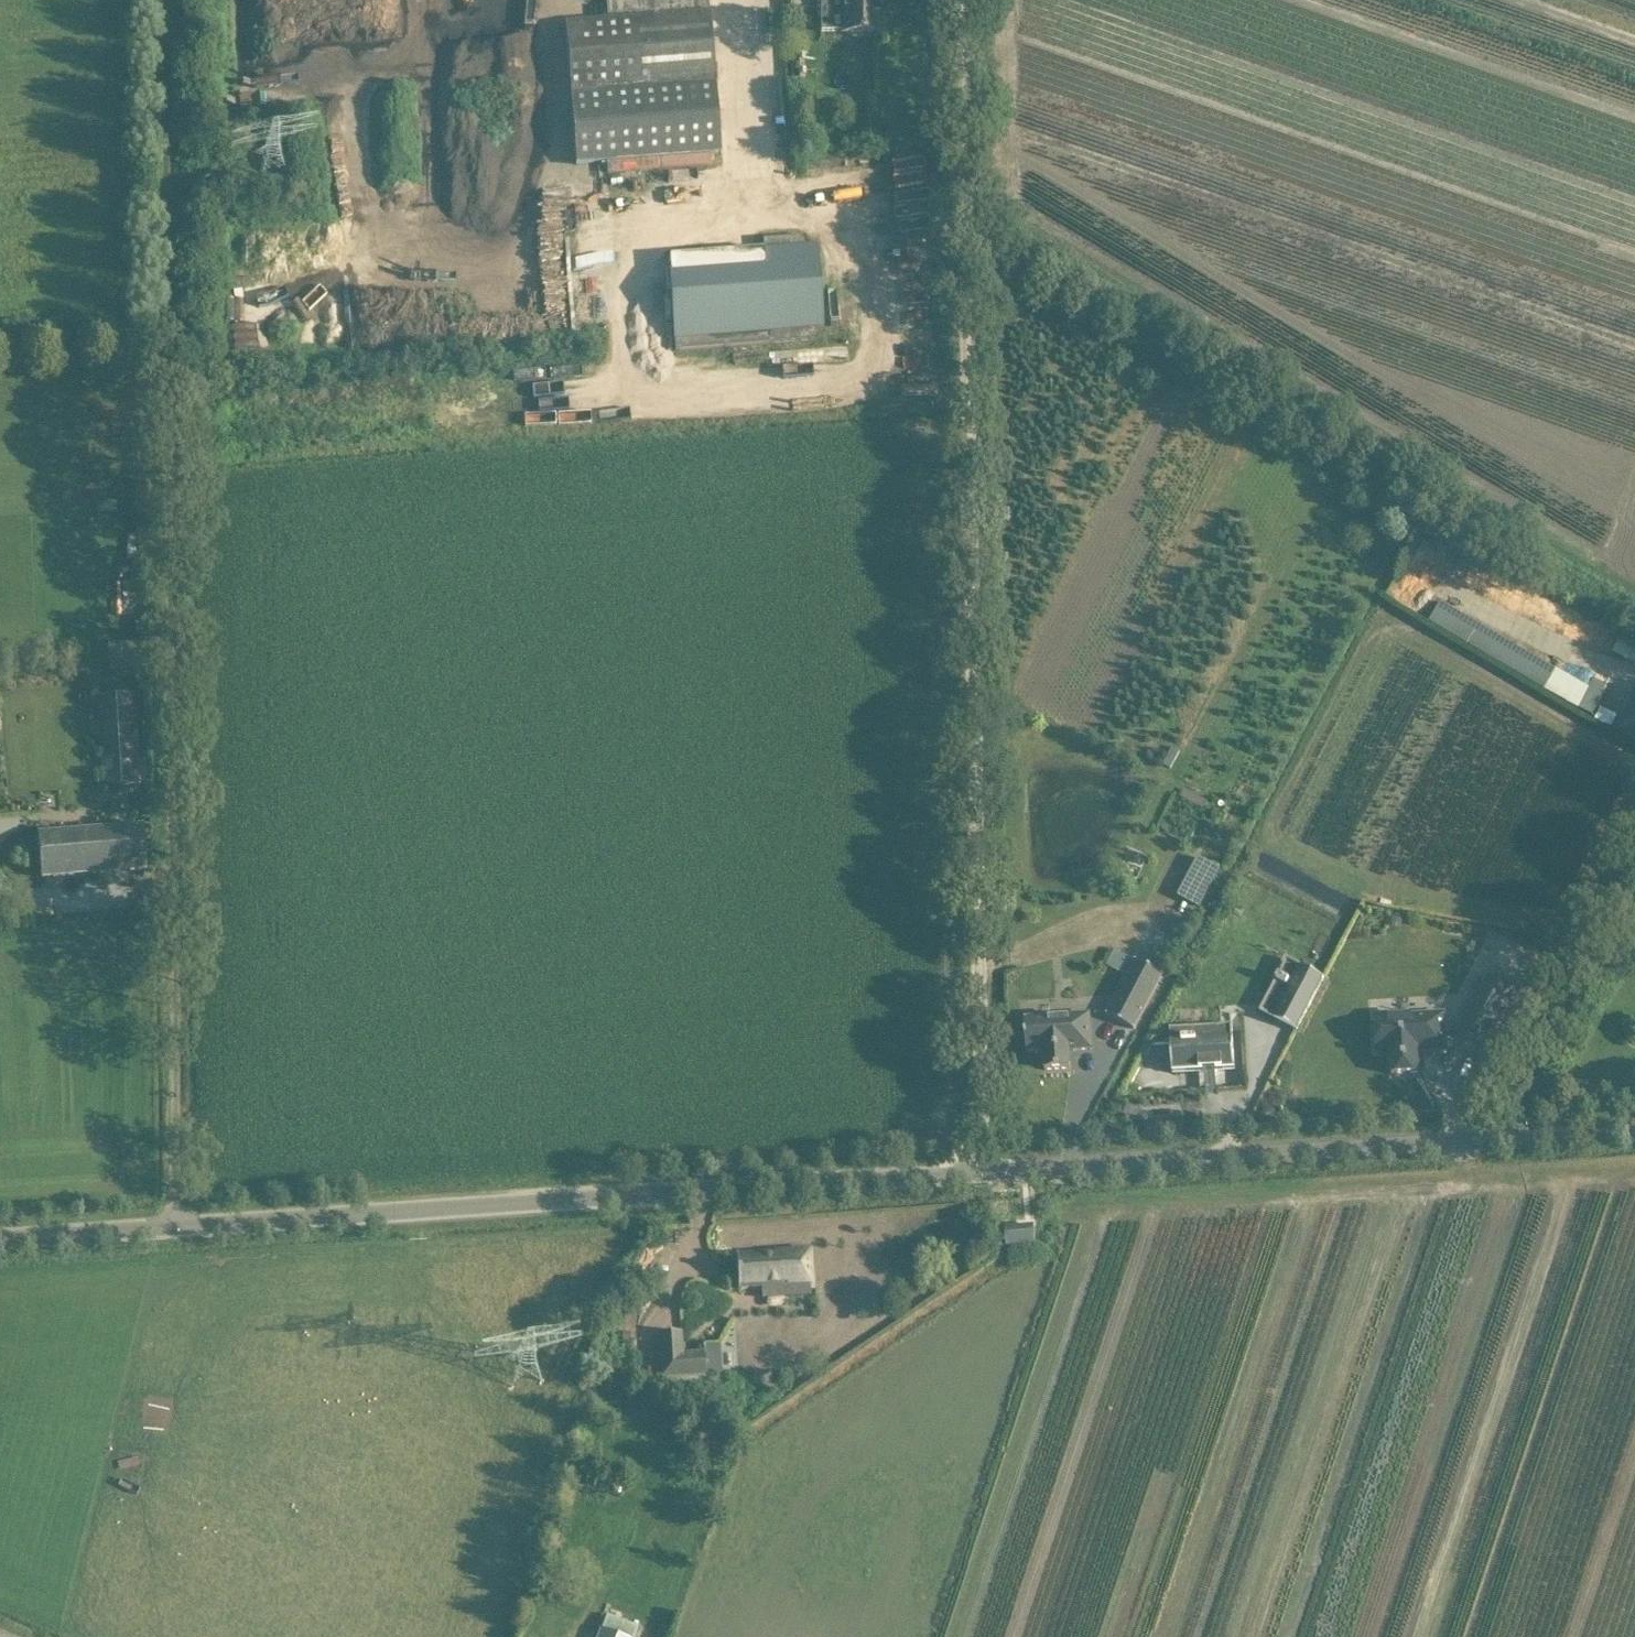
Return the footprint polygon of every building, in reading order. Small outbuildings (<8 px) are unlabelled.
[(608,21),(566,24),(577,165),(721,153),(711,14),(709,0),(606,0),(608,21)] [(836,33),(842,33),(881,33),(881,0),(836,0),(836,33)] [(765,268),(670,276),(676,351),(813,341),(813,339),(812,339),(816,329),(823,329),(822,320),(817,320),(818,307),(818,294),(817,283),(815,269),(812,257),(817,256),(817,247),(810,248),(805,238),(805,237),(763,240),(763,251),(765,268)] [(561,416),(559,379),(540,380),(542,417),(561,416)] [(1593,676),(1590,682),(1438,603),(1427,624),(1593,710),(1607,684),(1593,676)] [(138,645),(110,647),(111,669),(140,667),(138,645)] [(132,696),(108,698),(95,699),(102,787),(138,784),(132,696)] [(143,826),(116,828),(38,834),(41,878),(147,870),(143,826)] [(1198,856),(1178,894),(1199,905),(1220,867),(1198,856)] [(1136,960),(1107,1015),(1134,1029),(1164,974),(1136,960)] [(1291,986),(1274,1018),(1297,1031),(1324,978),(1301,966),(1300,968),(1303,970),(1295,984),(1293,983),(1292,984),(1289,982),(1290,981),(1279,975),(1276,980),(1287,986),(1288,984),(1291,986)] [(1488,976),(1459,1032),(1486,1046),(1515,990),(1488,976)] [(1392,1075),(1424,1072),(1423,1051),(1447,1050),(1445,1013),(1374,1018),(1375,1040),(1390,1039),(1392,1075)] [(1091,1014),(1026,1019),(1028,1045),(1044,1044),(1046,1071),(1072,1069),(1071,1052),(1093,1050),(1091,1014)] [(1197,1040),(1171,1041),(1173,1074),(1206,1072),(1216,1072),(1235,1070),(1233,1038),(1197,1040)] [(1005,1229),(1007,1246),(1036,1243),(1034,1226),(1005,1229)] [(811,1285),(809,1251),(736,1255),(738,1289),(787,1286),(787,1297),(811,1296),(810,1285),(811,1285)] [(660,1356),(662,1378),(706,1375),(704,1353),(660,1356)] [(599,1629),(596,1636),(635,1636),(639,1628),(607,1615),(602,1630),(599,1629)]
